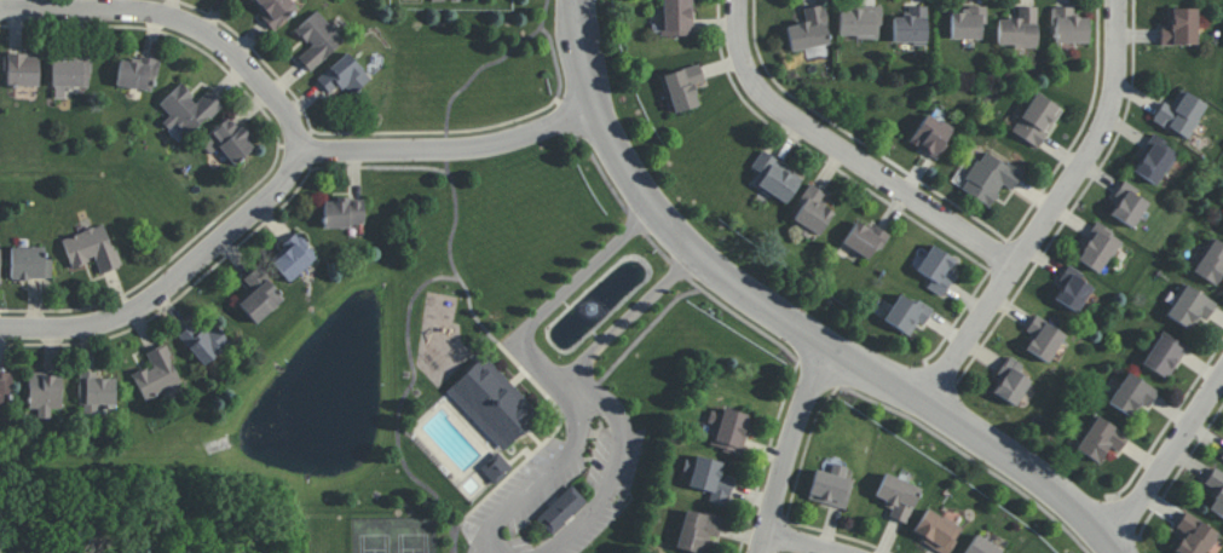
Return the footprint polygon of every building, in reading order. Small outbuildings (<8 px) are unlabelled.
[(298,7),(291,0),(252,0),(251,0),(264,14),(261,17),(273,30),(298,7)] [(693,35),(692,0),(661,0),(661,36),(693,35)] [(830,44),(823,4),(803,8),(805,22),(786,25),(790,50),(830,44)] [(893,16),(892,42),(926,43),(927,5),(908,5),(908,16),(893,16)] [(997,44),(1037,44),(1036,6),(1017,7),(1017,18),(996,18),(997,44)] [(880,7),(839,7),(838,37),(879,37),(880,7)] [(1053,43),(1088,43),(1088,17),(1072,17),(1072,7),(1054,7),(1053,43)] [(950,39),(980,39),(980,24),(986,24),(986,9),(950,8),(950,39)] [(1196,8),(1167,8),(1167,25),(1160,25),(1161,44),(1197,44),(1196,8)] [(295,29),(310,46),(298,57),(309,71),(344,41),(317,10),(295,29)] [(351,96),(371,78),(347,52),(316,79),(329,93),(339,83),(351,96)] [(90,86),(89,53),(70,53),(70,60),(52,60),(53,98),(66,98),(65,87),(90,86)] [(7,85),(38,86),(39,55),(7,54),(7,85)] [(155,90),(158,58),(137,56),(136,61),(119,60),(117,87),(155,90)] [(700,105),(693,84),(703,81),(698,64),(661,75),(673,113),(700,105)] [(159,103),(170,115),(161,123),(180,143),(222,104),(208,90),(197,101),(180,83),(159,103)] [(1151,119),(1186,140),(1207,105),(1180,89),(1170,106),(1162,101),(1151,119)] [(1062,110),(1036,92),(1010,130),(1037,148),(1062,110)] [(937,158),(953,129),(926,113),(909,143),(937,158)] [(220,147),(232,165),(255,149),(232,116),(199,139),(209,154),(220,147)] [(1178,150),(1153,135),(1131,170),(1156,185),(1178,150)] [(990,207),(1002,185),(1011,190),(1021,172),(983,150),(960,189),(990,207)] [(759,172),(752,183),(785,204),(802,177),(760,151),(750,167),(759,172)] [(1139,189),(1125,181),(1107,213),(1133,228),(1148,202),(1136,195),(1139,189)] [(825,191),(809,183),(791,220),(820,234),(831,211),(819,205),(825,191)] [(349,229),(349,223),(363,223),(364,200),(324,199),(323,228),(349,229)] [(842,245),(869,258),(875,246),(882,249),(889,235),(856,218),(842,245)] [(1075,259),(1100,274),(1121,238),(1097,223),(1075,259)] [(71,267),(95,260),(99,273),(120,267),(106,224),(62,238),(71,267)] [(282,245),(285,248),(271,263),(291,283),(318,254),(295,232),(282,245)] [(1210,238),(1193,273),(1216,284),(1222,269),(1222,245),(1210,238)] [(926,286),(940,296),(953,279),(945,273),(955,260),(933,244),(915,268),(931,280),(926,286)] [(10,248),(11,279),(52,278),(52,258),(44,258),(44,247),(10,248)] [(1084,273),(1067,265),(1051,299),(1079,312),(1091,285),(1081,280),(1084,273)] [(256,324),(284,298),(255,267),(243,279),(253,290),(237,304),(256,324)] [(1216,302),(1183,284),(1166,316),(1192,330),(1200,316),(1206,320),(1216,302)] [(910,335),(917,322),(923,325),(932,310),(899,292),(883,321),(910,335)] [(1025,329),(1033,335),(1024,348),(1046,363),(1066,335),(1036,314),(1025,329)] [(177,335),(204,365),(230,342),(210,320),(201,328),(194,320),(177,335)] [(1188,346),(1162,330),(1141,363),(1166,380),(1188,346)] [(132,374),(145,401),(183,382),(164,344),(145,353),(151,365),(132,374)] [(502,450),(534,420),(522,408),(529,402),(484,355),(446,390),(502,450)] [(1023,364),(1008,356),(989,391),(1016,406),(1030,379),(1018,373),(1023,364)] [(115,377),(98,378),(98,371),(78,372),(80,405),(84,405),(84,414),(97,414),(97,406),(116,405),(115,377)] [(11,404),(12,372),(0,372),(0,404),(11,404)] [(1108,404),(1132,416),(1138,403),(1148,408),(1158,389),(1125,372),(1108,404)] [(29,408),(37,408),(37,418),(51,418),(51,408),(62,408),(61,373),(28,374),(29,408)] [(723,408),(721,413),(711,410),(707,422),(717,425),(710,446),(740,455),(752,416),(723,408)] [(1128,435),(1096,415),(1075,449),(1098,463),(1109,446),(1118,452),(1128,435)] [(480,468),(494,483),(512,468),(497,452),(480,468)] [(725,462),(694,455),(688,486),(711,491),(708,501),(727,506),(733,479),(722,476),(725,462)] [(815,469),(807,498),(845,509),(853,479),(843,477),(846,467),(832,463),(829,473),(815,469)] [(1213,467),(1204,483),(1217,491),(1206,508),(1222,519),(1222,473),(1213,467)] [(888,516),(906,523),(921,488),(884,473),(874,498),(893,506),(888,516)] [(536,518),(551,534),(587,501),(571,484),(536,518)] [(962,530),(928,507),(911,532),(942,552),(947,552),(962,530)] [(710,537),(716,539),(722,517),(685,508),(675,547),(697,552),(706,552),(710,537)] [(1183,531),(1173,552),(1176,552),(1205,552),(1217,528),(1183,513),(1176,528),(1183,531)] [(1001,549),(975,534),(964,552),(999,552),(1001,549)]
